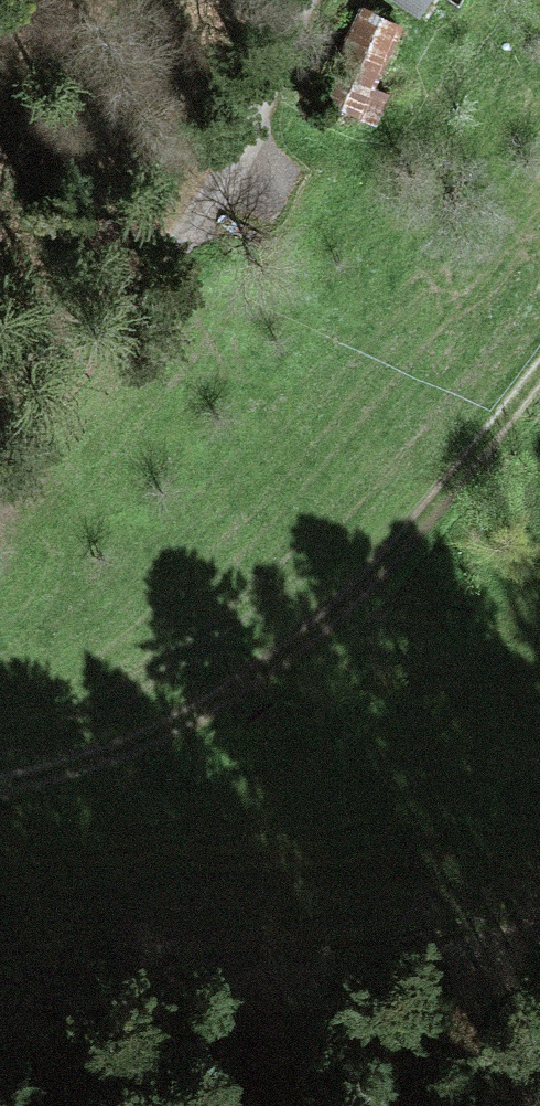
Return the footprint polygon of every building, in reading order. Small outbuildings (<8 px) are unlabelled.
[(415,10),(423,0),(402,0),(415,10)] [(393,26),(357,10),(320,95),(355,110),(393,26)]
